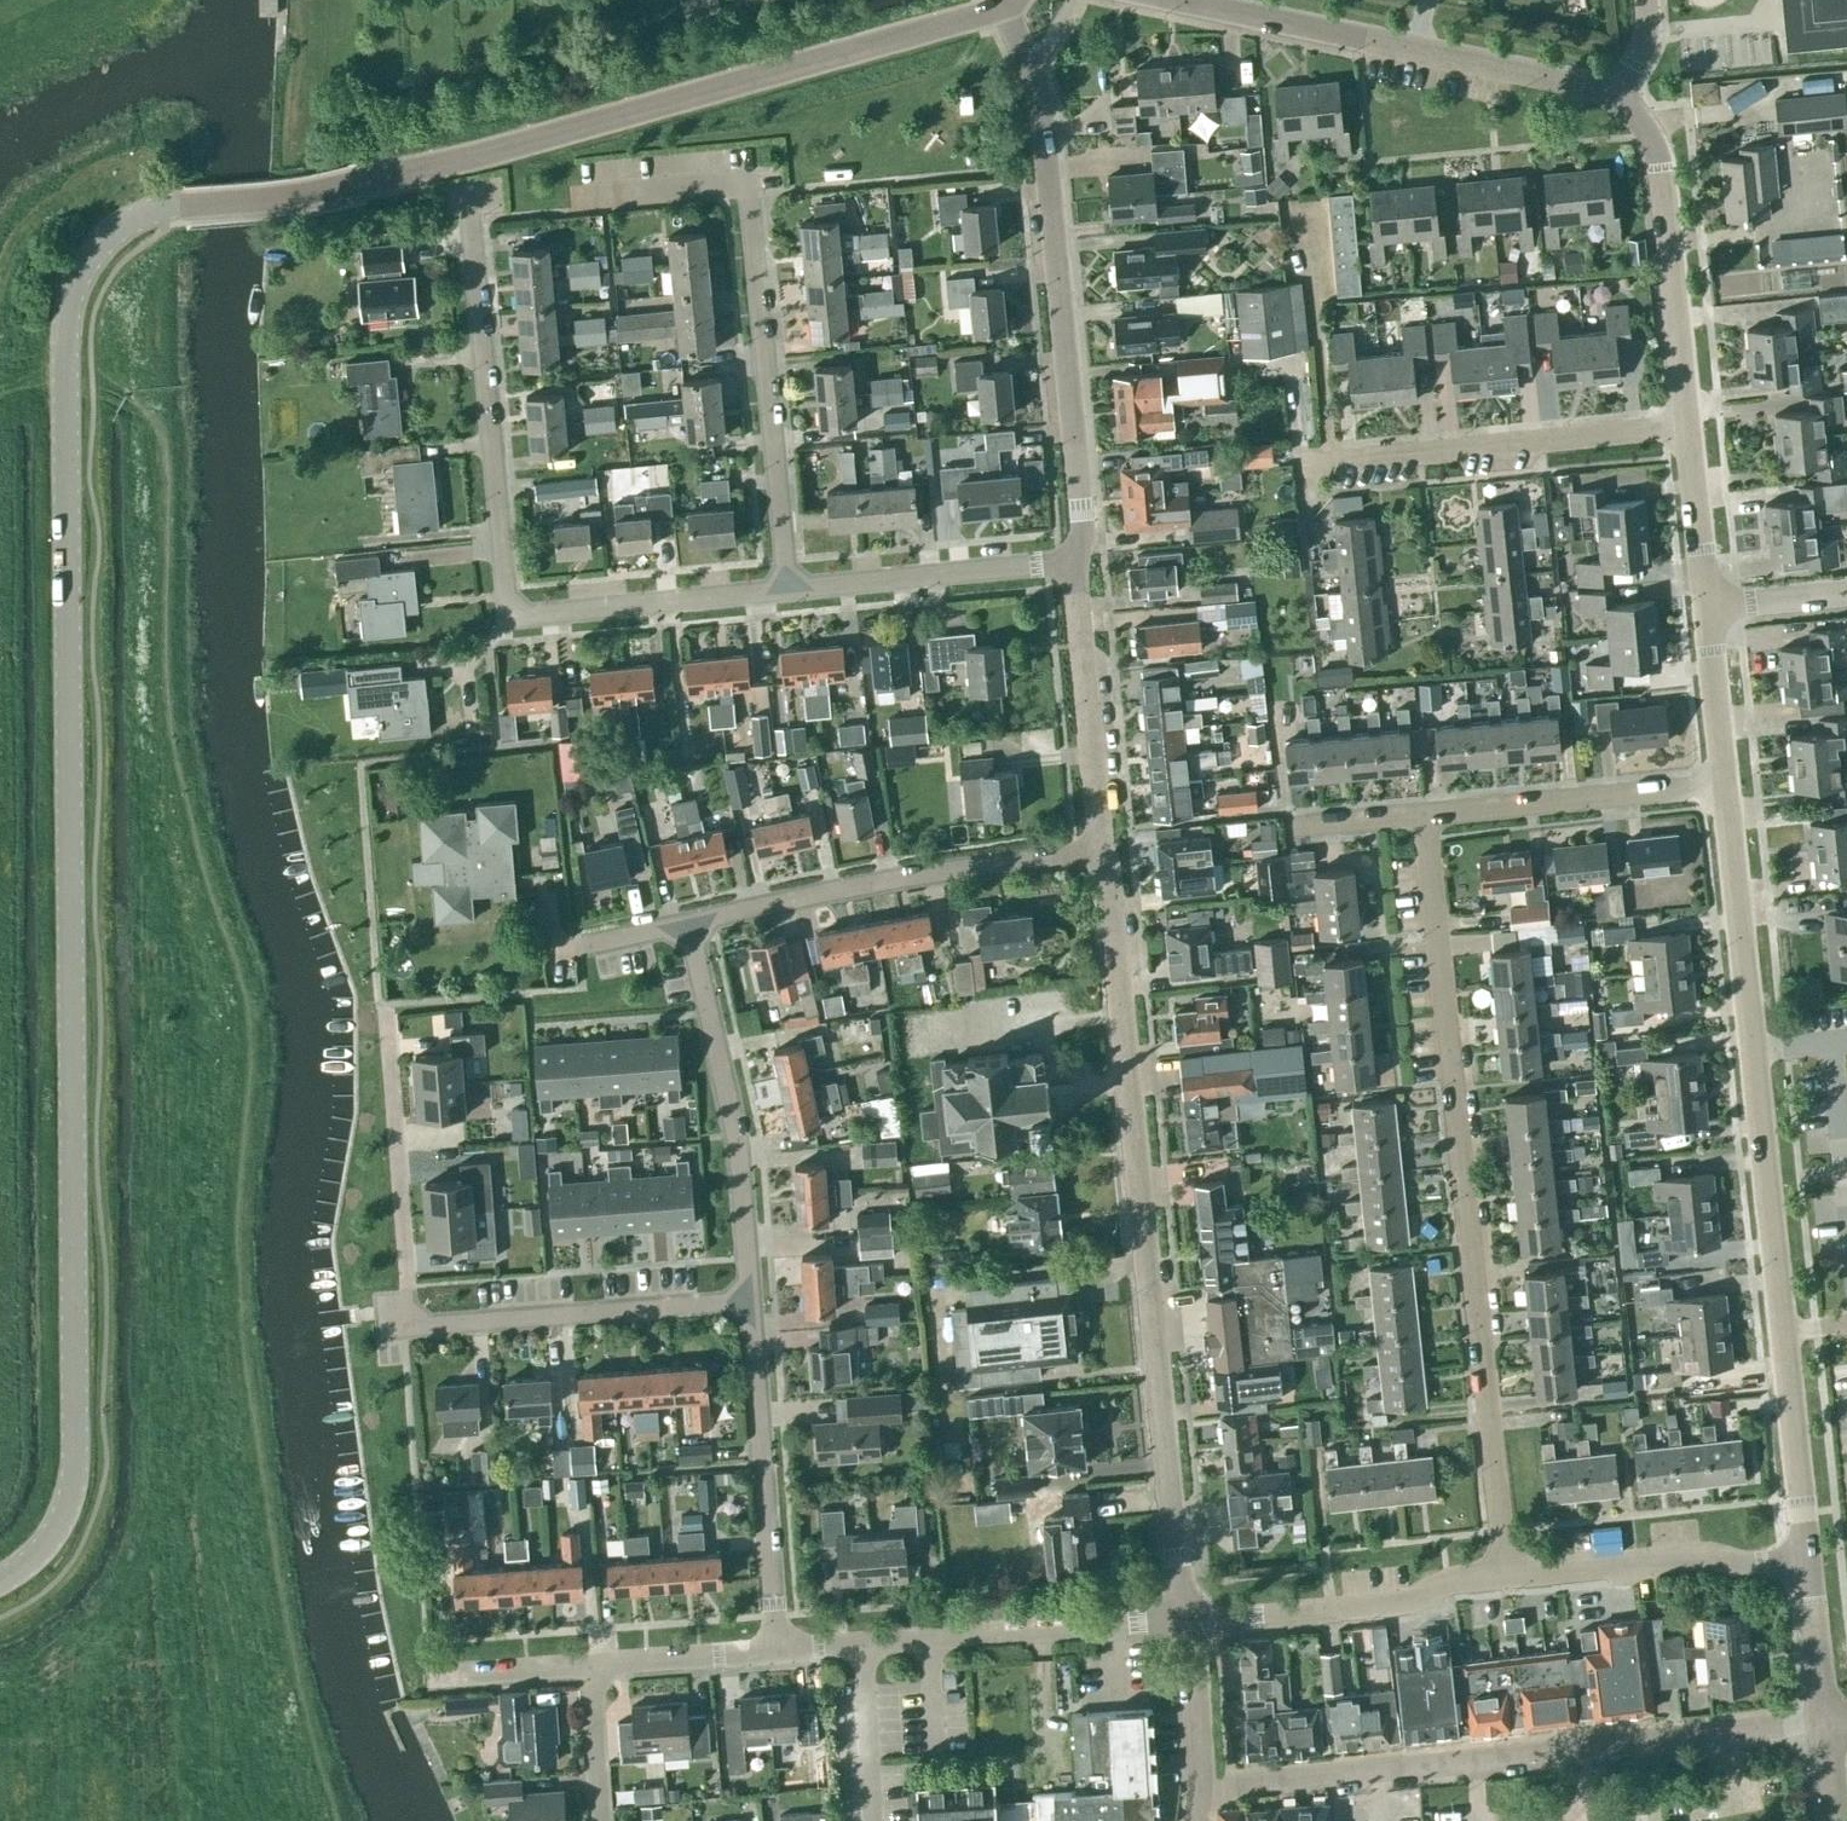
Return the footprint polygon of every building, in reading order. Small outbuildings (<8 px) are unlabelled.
[(277,14),(276,0),(259,0),(260,15),(277,14)] [(1787,45),(1846,39),(1846,0),(1782,0),(1787,45)] [(1214,96),(1211,61),(1174,64),(1178,109),(1221,106),(1222,124),(1246,122),(1244,93),(1214,96)] [(1135,113),(1178,109),(1174,64),(1136,68),(1139,102),(1110,105),(1112,134),(1134,132),(1136,131),(1135,113)] [(1337,81),(1305,84),(1310,132),(1335,129),(1337,153),(1349,152),(1347,127),(1342,127),(1337,81)] [(1286,134),(1310,132),(1305,84),(1274,87),(1279,134),(1273,134),(1276,159),(1288,158),(1286,134)] [(1778,132),(1846,125),(1846,121),(1844,92),(1774,99),(1778,132)] [(1136,131),(1134,132),(1135,146),(1151,144),(1150,130),(1136,131)] [(1769,215),(1767,195),(1778,194),(1773,144),(1740,147),(1740,156),(1721,158),(1727,220),(1769,215)] [(1153,172),(1107,176),(1109,193),(1109,197),(1155,193),(1155,192),(1186,190),(1185,177),(1183,147),(1151,149),(1151,154),(1153,172)] [(1259,149),(1241,151),(1243,170),(1246,170),(1247,181),(1262,180),(1259,149)] [(1607,167),(1575,170),(1580,218),(1605,216),(1607,240),(1620,238),(1617,213),(1612,214),(1607,167)] [(1556,221),(1580,218),(1575,170),(1544,173),(1549,220),(1543,221),(1546,246),(1558,245),(1556,221)] [(1276,175),(1266,186),(1277,197),(1288,186),(1276,175)] [(1520,176),(1488,179),(1493,227),(1518,224),(1520,249),(1533,247),(1530,222),(1525,222),(1520,176)] [(1468,229),(1493,227),(1488,179),(1457,182),(1461,229),(1456,229),(1458,255),(1470,254),(1468,229)] [(1437,231),(1433,184),(1401,187),(1406,236),(1430,233),(1433,257),(1445,256),(1443,231),(1437,231)] [(1255,187),(1245,188),(1246,203),(1265,202),(1264,186),(1255,187)] [(1383,262),(1381,238),(1406,236),(1401,187),(1369,191),(1374,237),(1368,238),(1371,263),(1383,262)] [(964,220),(966,249),(996,246),(992,203),(966,206),(965,192),(937,194),(939,210),(947,209),(948,222),(964,220)] [(1109,202),(1108,205),(1109,212),(1110,214),(1111,219),(1156,215),(1157,221),(1195,218),(1194,203),(1156,207),(1155,193),(1109,197),(1109,202)] [(1329,207),(1353,205),(1352,193),(1328,195),(1329,207)] [(1353,205),(1329,207),(1330,220),(1354,218),(1353,205)] [(1354,218),(1330,220),(1331,232),(1355,230),(1354,218)] [(887,231),(856,234),(838,235),(836,219),(801,222),(804,252),(839,248),(858,247),(888,244),(887,231)] [(532,224),(521,225),(521,227),(522,233),(522,235),(533,234),(533,232),(532,224)] [(1115,266),(1113,269),(1114,279),(1116,282),(1117,286),(1159,282),(1160,296),(1178,294),(1176,280),(1178,280),(1176,252),(1206,249),(1204,225),(1155,230),(1156,237),(1157,245),(1152,245),(1140,246),(1141,248),(1114,251),(1115,266)] [(1355,230),(1331,232),(1332,245),(1356,243),(1355,230)] [(668,235),(671,264),(707,261),(704,231),(668,235)] [(1846,260),(1845,235),(1775,237),(1776,262),(1846,260)] [(1637,238),(1628,239),(1630,262),(1646,260),(1644,238),(1638,238),(1637,238)] [(363,317),(417,312),(413,275),(400,276),(399,267),(403,266),(400,242),(362,246),(365,270),(368,270),(369,279),(359,280),(363,317)] [(1356,243),(1332,245),(1333,257),(1357,255),(1356,243)] [(859,259),(889,256),(888,244),(858,247),(859,259)] [(910,246),(898,247),(900,270),(912,268),(910,246)] [(568,261),(568,263),(550,264),(548,247),(512,250),(515,279),(551,276),(569,275),(569,274),(599,271),(599,267),(598,258),(595,259),(568,261)] [(804,252),(806,280),(842,277),(839,248),(804,252)] [(1575,250),(1562,251),(1564,269),(1565,272),(1582,270),(1580,249),(1575,250)] [(597,253),(594,254),(595,259),(598,258),(599,267),(607,266),(608,266),(606,253),(605,253),(597,253)] [(625,256),(621,256),(622,269),(651,266),(650,254),(625,256)] [(1357,255),(1333,257),(1335,270),(1358,268),(1357,255)] [(1548,261),(1541,262),(1543,277),(1554,276),(1552,260),(1548,261)] [(710,289),(707,261),(671,264),(674,293),(710,289)] [(651,266),(622,269),(623,280),(623,281),(653,279),(651,266)] [(1358,268),(1335,270),(1336,283),(1359,280),(1358,268)] [(622,269),(613,270),(614,280),(623,280),(622,269)] [(606,270),(599,271),(600,283),(608,282),(609,282),(608,270),(607,270),(606,270)] [(600,283),(599,271),(569,274),(569,275),(570,288),(600,285),(600,283)] [(972,304),(974,332),(1004,329),(1000,287),(974,289),(973,275),(945,278),(947,294),(955,293),(956,305),(972,304)] [(515,279),(518,308),(553,304),(551,276),(515,279)] [(806,280),(809,309),(845,305),(842,277),(806,280)] [(1359,280),(1336,283),(1336,288),(1337,295),(1361,293),(1359,280)] [(1295,350),(1287,283),(1235,289),(1243,355),(1243,356),(1295,350)] [(1522,285),(1501,287),(1501,290),(1502,301),(1524,300),(1522,285)] [(902,287),(862,291),(863,302),(863,303),(903,300),(902,287)] [(617,327),(712,318),(710,289),(674,293),(675,307),(616,313),(617,327)] [(1140,350),(1157,349),(1156,343),(1179,341),(1177,315),(1223,312),(1220,291),(1175,295),(1177,312),(1137,316),(1138,317),(1114,319),(1115,334),(1112,334),(1114,350),(1140,348),(1140,350)] [(1820,321),(1846,318),(1846,291),(1817,294),(1820,321)] [(903,300),(863,303),(863,302),(845,305),(809,309),(812,338),(848,334),(846,318),(904,312),(903,300)] [(520,337),(556,333),(553,304),(518,308),(520,337)] [(1604,306),(1607,330),(1582,332),(1587,381),(1619,377),(1615,338),(1629,337),(1626,304),(1604,306)] [(1748,347),(1745,347),(1745,356),(1795,351),(1793,336),(1814,334),(1811,308),(1781,311),(1782,325),(1746,329),(1748,347)] [(1556,384),(1587,381),(1582,332),(1557,335),(1555,311),(1534,313),(1537,346),(1552,345),(1556,384)] [(1481,343),(1486,391),(1517,388),(1513,348),(1528,347),(1524,314),(1503,316),(1504,329),(1480,331),(1481,343)] [(605,327),(604,315),(574,318),(576,344),(606,341),(606,340),(605,327)] [(679,351),(715,347),(712,318),(617,327),(619,341),(678,335),(679,351)] [(1454,394),(1486,391),(1481,343),(1456,345),(1453,321),(1432,323),(1435,356),(1450,355),(1454,394)] [(1401,327),(1404,351),(1380,353),(1384,401),(1415,398),(1411,359),(1426,357),(1423,324),(1401,327)] [(614,326),(605,327),(606,340),(616,339),(614,326)] [(1353,404),(1384,401),(1380,353),(1354,356),(1352,332),(1331,334),(1334,367),(1349,365),(1353,404)] [(559,362),(556,333),(520,337),(523,366),(559,362)] [(858,339),(843,340),(843,348),(859,347),(858,339)] [(932,342),(907,345),(908,354),(935,351),(936,351),(935,342),(934,342),(932,342)] [(1817,364),(1797,366),(1795,351),(1745,356),(1746,365),(1750,364),(1752,383),(1788,379),(1789,392),(1820,389),(1817,364)] [(934,354),(914,356),(915,372),(915,375),(916,375),(938,373),(936,354),(934,354)] [(1159,372),(1114,376),(1117,408),(1184,402),(1184,401),(1226,398),(1223,356),(1177,360),(1179,380),(1170,381),(1171,388),(1161,388),(1159,372)] [(360,379),(366,433),(400,430),(398,410),(397,410),(394,375),(389,376),(386,358),(348,362),(349,380),(360,379)] [(980,387),(982,415),(1012,412),(1008,370),(982,372),(981,358),(953,361),(955,376),(963,376),(964,388),(980,387)] [(815,367),(818,396),(853,393),(850,364),(815,367)] [(901,376),(870,378),(872,391),(902,388),(901,376)] [(718,377),(682,380),(685,409),(721,406),(718,377)] [(820,426),(856,422),(854,406),(913,400),(911,387),(902,388),(872,391),(853,393),(818,396),(820,426)] [(562,392),(526,395),(529,424),(565,421),(562,392)] [(1773,432),(1774,441),(1824,436),(1822,421),(1843,419),(1840,393),(1810,396),(1811,410),(1775,413),(1777,432),(1773,432)] [(1206,420),(1238,417),(1236,398),(1205,401),(1206,420)] [(721,406),(685,409),(683,410),(666,411),(664,399),(635,402),(637,428),(667,425),(684,423),(687,423),(688,439),(724,435),(721,406)] [(1172,404),(1184,403),(1184,402),(1117,408),(1119,434),(1153,431),(1153,437),(1174,435),(1172,404)] [(612,404),(582,407),(584,419),(614,416),(612,404)] [(883,412),(884,429),(910,426),(909,410),(883,412)] [(614,416),(584,419),(585,432),(615,430),(614,416)] [(532,454),(567,450),(565,421),(529,424),(532,454)] [(1013,428),(984,431),(985,448),(992,511),(1021,508),(1018,473),(997,475),(995,463),(999,463),(998,447),(1015,446),(1013,428)] [(1825,451),(1824,436),(1774,441),(1775,450),(1778,449),(1780,468),(1816,464),(1817,478),(1846,475),(1846,462),(1846,449),(1825,451)] [(1270,441),(1240,443),(1242,465),(1272,463),(1270,441)] [(420,459),(418,443),(380,447),(381,464),(384,464),(392,463),(399,531),(439,527),(432,458),(420,459)] [(881,446),(884,477),(897,475),(894,445),(881,446)] [(871,478),(884,477),(881,446),(868,448),(871,478)] [(364,474),(385,472),(384,464),(381,464),(380,447),(361,448),(364,474)] [(1164,451),(1166,466),(1207,462),(1206,447),(1164,451)] [(985,448),(973,449),(974,463),(939,467),(942,497),(960,495),(961,514),(992,511),(985,448)] [(839,450),(843,480),(856,479),(853,449),(839,450)] [(358,455),(351,455),(352,459),(352,466),(360,466),(361,465),(360,456),(360,455),(360,454),(358,455)] [(1031,458),(1024,468),(1026,484),(1044,482),(1041,457),(1031,458)] [(664,463),(646,465),(648,484),(666,481),(664,463)] [(1122,483),(1124,486),(1125,498),(1183,493),(1183,485),(1163,487),(1161,466),(1122,469),(1123,474),(1121,476),(1122,483)] [(536,498),(598,491),(596,475),(534,482),(536,498)] [(689,511),(691,541),(733,537),(728,477),(700,480),(701,494),(716,493),(717,508),(689,511)] [(1763,522),(1764,530),(1813,525),(1812,510),(1846,507),(1846,481),(1799,486),(1800,499),(1764,503),(1766,521),(1763,522)] [(914,483),(885,486),(888,521),(917,519),(914,483)] [(888,521),(885,486),(856,489),(859,524),(888,521)] [(1595,510),(1598,535),(1646,531),(1643,499),(1603,503),(1602,488),(1569,491),(1571,513),(1595,510)] [(830,527),(859,524),(856,489),(827,491),(830,527)] [(635,500),(613,503),(615,518),(618,548),(653,544),(650,520),(672,517),(670,491),(634,494),(635,500)] [(1188,511),(1186,492),(1183,493),(1125,498),(1126,510),(1125,513),(1125,520),(1127,522),(1127,527),(1189,521),(1190,540),(1238,536),(1236,507),(1188,511)] [(1355,494),(1346,495),(1347,506),(1347,507),(1361,505),(1361,504),(1360,493),(1355,494)] [(1479,521),(1475,522),(1477,541),(1534,535),(1533,525),(1518,526),(1516,502),(1477,506),(1479,521)] [(592,550),(589,524),(601,523),(599,508),(580,510),(581,521),(554,524),(557,554),(592,550)] [(1557,514),(1551,515),(1554,539),(1573,537),(1571,523),(1563,524),(1562,514),(1557,514)] [(1321,547),(1322,557),(1380,551),(1378,532),(1374,533),(1372,517),(1334,521),(1336,545),(1321,547)] [(1835,538),(1815,540),(1813,525),(1764,530),(1765,539),(1768,539),(1770,557),(1781,556),(1782,569),(1838,563),(1835,538)] [(1649,562),(1646,531),(1598,535),(1600,560),(1575,562),(1578,584),(1611,580),(1610,566),(1649,562)] [(1545,533),(1537,534),(1539,546),(1549,545),(1548,533),(1545,533)] [(1520,547),(1535,546),(1534,535),(1477,541),(1479,560),(1483,560),(1485,575),(1523,571),(1520,547)] [(1290,546),(1280,547),(1281,561),(1298,559),(1296,545),(1290,546)] [(1175,566),(1182,565),(1181,549),(1137,554),(1138,565),(1129,566),(1131,594),(1177,590),(1175,566)] [(1382,571),(1380,551),(1322,557),(1323,568),(1338,566),(1341,590),(1379,586),(1378,571),(1382,571)] [(406,631),(404,611),(418,610),(414,568),(380,571),(378,554),(335,558),(337,577),(371,573),(373,596),(358,597),(363,636),(406,631)] [(1540,594),(1525,595),(1523,571),(1485,575),(1486,590),(1482,591),(1484,610),(1541,604),(1540,594)] [(1200,584),(1201,601),(1237,597),(1235,580),(1200,584)] [(1381,601),(1379,586),(1341,590),(1343,614),(1328,616),(1329,625),(1330,627),(1387,621),(1385,601),(1381,601)] [(1581,614),(1605,612),(1608,636),(1656,632),(1653,600),(1613,604),(1612,590),(1578,593),(1581,614)] [(1547,604),(1541,604),(1542,614),(1543,616),(1556,615),(1555,603),(1550,603),(1547,604)] [(1542,614),(1541,604),(1484,610),(1486,629),(1490,629),(1492,645),(1530,641),(1528,616),(1542,614)] [(1324,615),(1315,616),(1316,627),(1329,625),(1328,616),(1328,614),(1324,615)] [(1198,619),(1162,623),(1135,626),(1134,626),(1137,655),(1201,648),(1198,619)] [(1385,640),(1389,640),(1387,621),(1330,627),(1331,637),(1346,635),(1348,660),(1386,656),(1385,640)] [(1778,666),(1779,675),(1828,670),(1827,655),(1846,653),(1846,651),(1845,627),(1814,631),(1815,644),(1779,648),(1781,666),(1778,666)] [(967,657),(971,690),(1004,686),(1000,643),(975,646),(973,631),(927,635),(930,666),(950,665),(949,658),(967,657)] [(1620,667),(1659,663),(1656,632),(1608,636),(1610,661),(1585,664),(1587,685),(1621,681),(1620,667)] [(893,678),(895,697),(909,696),(907,676),(908,676),(905,638),(871,641),(875,680),(893,678)] [(818,715),(830,714),(827,677),(845,676),(842,644),(811,647),(818,715)] [(780,650),(783,682),(802,680),(806,717),(818,715),(811,647),(780,650)] [(1555,649),(1549,650),(1550,658),(1561,657),(1560,648),(1555,649)] [(723,724),(726,724),(736,723),(732,687),(750,685),(747,654),(716,657),(719,688),(720,702),(723,724)] [(719,688),(716,657),(685,660),(688,691),(719,688)] [(1185,677),(1219,674),(1217,657),(1184,661),(1185,677)] [(1263,660),(1249,661),(1250,678),(1264,677),(1263,660)] [(389,663),(360,666),(363,700),(377,698),(380,737),(430,732),(424,675),(401,677),(400,662),(389,663)] [(1550,663),(1552,687),(1570,686),(1567,662),(1550,663)] [(651,663),(621,666),(624,698),(655,695),(651,663)] [(1139,676),(1142,703),(1179,699),(1176,665),(1141,669),(1142,676),(1139,676)] [(625,712),(624,698),(621,666),(590,669),(593,701),(611,699),(615,736),(627,734),(625,712)] [(320,669),(300,671),(301,687),(322,685),(343,683),(342,667),(321,669),(320,669)] [(1830,685),(1828,670),(1779,675),(1780,684),(1783,683),(1785,702),(1831,697),(1846,696),(1846,683),(1830,685)] [(507,677),(511,710),(549,706),(552,706),(552,704),(549,673),(507,677)] [(1419,683),(1422,708),(1436,706),(1434,682),(1419,683)] [(1526,684),(1525,684),(1526,695),(1527,695),(1528,701),(1541,700),(1539,682),(1535,683),(1526,684)] [(1265,692),(1252,694),(1256,716),(1269,714),(1265,692)] [(1548,714),(1529,716),(1525,716),(1529,755),(1559,752),(1556,715),(1559,714),(1557,692),(1546,693),(1548,714)] [(1308,693),(1300,694),(1302,714),(1315,713),(1314,693),(1308,693)] [(1185,698),(1186,708),(1216,705),(1215,694),(1185,698)] [(1518,717),(1499,719),(1495,719),(1499,758),(1529,755),(1525,716),(1529,716),(1528,701),(1527,695),(1526,695),(1516,696),(1518,717)] [(576,696),(566,697),(567,714),(582,713),(580,696),(576,696)] [(1465,722),(1468,761),(1499,758),(1495,719),(1499,719),(1497,698),(1486,699),(1488,720),(1469,722),(1465,722)] [(1179,699),(1142,703),(1145,729),(1182,726),(1201,724),(1200,711),(1181,713),(1179,699)] [(1586,699),(1570,700),(1573,723),(1588,722),(1586,699)] [(1635,745),(1634,743),(1667,740),(1663,704),(1617,708),(1616,699),(1594,701),(1597,727),(1612,725),(1614,747),(1635,745)] [(1468,761),(1465,722),(1469,722),(1467,701),(1456,702),(1458,723),(1434,725),(1438,764),(1468,761)] [(552,706),(549,706),(552,735),(555,735),(567,733),(568,733),(565,702),(564,702),(552,704),(552,706)] [(711,726),(723,724),(720,702),(709,704),(711,726)] [(1336,704),(1337,713),(1338,713),(1346,712),(1345,703),(1336,704)] [(1399,729),(1380,731),(1375,731),(1379,770),(1409,767),(1406,729),(1410,729),(1408,706),(1396,707),(1399,729)] [(1379,770),(1375,731),(1380,731),(1377,709),(1366,710),(1368,732),(1349,734),(1345,734),(1349,773),(1379,770)] [(640,733),(638,711),(625,712),(627,734),(640,733)] [(1338,735),(1319,737),(1316,737),(1319,776),(1349,773),(1345,734),(1349,734),(1347,712),(1346,712),(1338,713),(1336,713),(1338,735)] [(891,744),(928,741),(926,713),(888,717),(891,744)] [(751,716),(755,755),(772,753),(767,714),(751,716)] [(1319,776),(1316,737),(1319,737),(1317,715),(1306,716),(1308,738),(1285,740),(1288,779),(1319,776)] [(1788,763),(1837,758),(1835,743),(1846,742),(1846,716),(1823,719),(1824,732),(1789,736),(1790,754),(1787,755),(1788,763)] [(1248,723),(1250,743),(1265,741),(1263,721),(1248,723)] [(808,748),(805,723),(791,725),(775,727),(778,752),(808,748)] [(865,741),(863,723),(838,725),(840,743),(865,741)] [(1148,756),(1185,752),(1182,726),(1145,729),(1148,756)] [(516,728),(499,729),(500,740),(517,738),(516,728)] [(1420,750),(1418,728),(1410,729),(1406,729),(1408,751),(1420,750)] [(677,736),(679,761),(697,760),(695,734),(677,736)] [(583,738),(559,740),(563,778),(582,776),(590,775),(590,769),(587,745),(586,737),(583,738)] [(873,746),(852,750),(856,775),(877,771),(873,746)] [(1214,749),(1185,752),(1148,756),(1150,783),(1188,780),(1186,767),(1216,764),(1214,749)] [(961,760),(960,760),(961,775),(965,816),(967,816),(986,814),(1018,811),(1014,770),(992,772),(990,757),(961,760)] [(1837,758),(1788,763),(1789,772),(1792,771),(1794,790),(1830,786),(1831,799),(1846,798),(1846,772),(1839,773),(1837,758)] [(796,766),(802,789),(818,785),(813,762),(796,766)] [(728,767),(735,803),(751,800),(743,764),(728,767)] [(672,767),(660,770),(660,772),(665,792),(679,789),(675,769),(674,767),(672,767)] [(628,771),(613,774),(617,790),(633,787),(629,771),(628,771)] [(582,776),(563,778),(564,789),(584,787),(583,785),(582,776)] [(836,797),(843,834),(873,828),(866,791),(866,792),(863,777),(845,780),(848,795),(836,797)] [(1203,794),(1201,778),(1188,780),(1150,783),(1154,817),(1153,817),(1153,818),(1192,814),(1192,813),(1191,813),(1189,795),(1203,794)] [(772,793),(771,786),(762,788),(764,795),(772,793)] [(1216,793),(1218,812),(1256,808),(1255,789),(1216,793)] [(790,806),(787,791),(775,793),(786,846),(814,840),(808,811),(788,815),(786,807),(790,806)] [(752,823),(759,852),(786,846),(775,793),(763,796),(766,811),(770,810),(772,819),(752,823)] [(728,859),(721,828),(704,832),(695,796),(683,799),(698,865),(728,859)] [(422,859),(410,859),(412,883),(431,882),(435,921),(474,917),(472,894),(494,892),(494,896),(515,894),(511,839),(518,838),(515,799),(476,802),(477,815),(466,816),(465,808),(418,812),(422,859)] [(671,802),(676,824),(679,837),(661,841),(667,872),(698,865),(683,799),(671,802)] [(1809,850),(1846,846),(1846,805),(1844,805),(1846,819),(1810,822),(1812,841),(1808,841),(1809,850)] [(629,870),(646,866),(633,807),(617,811),(618,817),(616,817),(621,840),(584,849),(592,884),(630,876),(629,870)] [(1273,822),(1260,823),(1261,838),(1249,839),(1250,856),(1276,854),(1273,822)] [(1628,838),(1631,874),(1680,869),(1676,833),(1628,838)] [(1209,835),(1156,841),(1159,868),(1212,862),(1209,835)] [(1554,846),(1558,883),(1607,878),(1603,841),(1554,846)] [(1809,850),(1810,858),(1813,858),(1815,876),(1846,873),(1846,846),(1809,850)] [(555,848),(541,850),(542,866),(559,864),(557,848),(555,848)] [(1313,849),(1290,851),(1291,865),(1314,863),(1313,849)] [(1532,882),(1528,849),(1479,854),(1483,889),(1525,884),(1527,905),(1509,907),(1511,926),(1550,922),(1547,897),(1544,897),(1542,881),(1532,882)] [(1281,856),(1255,858),(1258,894),(1284,891),(1281,856)] [(1215,889),(1213,871),(1212,862),(1159,868),(1162,895),(1215,889)] [(1315,871),(1314,867),(1292,870),(1293,881),(1314,879),(1316,898),(1317,902),(1355,898),(1352,867),(1315,871)] [(1603,883),(1607,916),(1618,915),(1624,915),(1620,881),(1603,883)] [(1843,897),(1845,914),(1821,917),(1827,971),(1846,969),(1846,896),(1843,897)] [(1320,932),(1359,928),(1355,898),(1317,902),(1316,898),(1295,900),(1296,911),(1317,909),(1320,932)] [(979,922),(982,953),(1034,946),(1029,911),(991,916),(989,903),(960,906),(962,923),(975,921),(975,922),(979,922)] [(1214,972),(1214,971),(1252,967),(1250,947),(1212,951),(1208,913),(1212,913),(1212,907),(1186,910),(1188,925),(1165,927),(1170,977),(1214,972)] [(933,940),(928,911),(900,916),(910,969),(913,968),(922,966),(919,951),(916,952),(914,943),(933,940)] [(1624,915),(1618,915),(1619,925),(1632,924),(1631,914),(1624,915)] [(910,969),(900,916),(873,921),(878,950),(897,946),(899,955),(895,956),(898,971),(910,969)] [(860,953),(878,950),(873,921),(846,927),(856,979),(867,976),(865,961),(861,962),(860,953)] [(1585,939),(1583,922),(1556,925),(1558,942),(1585,939)] [(1590,928),(1592,943),(1627,939),(1628,956),(1641,954),(1643,972),(1690,967),(1687,932),(1634,937),(1633,924),(1632,924),(1619,925),(1590,928)] [(841,966),(843,981),(847,980),(856,979),(846,927),(818,932),(823,960),(842,957),(844,965),(841,966)] [(1292,949),(1313,947),(1312,930),(1290,933),(1292,949)] [(779,979),(783,999),(797,995),(792,976),(793,976),(784,935),(751,943),(760,984),(779,979)] [(1254,941),(1258,982),(1290,978),(1285,937),(1254,941)] [(1527,946),(1489,950),(1493,981),(1531,977),(1531,973),(1529,954),(1550,951),(1549,940),(1527,943),(1527,946)] [(955,992),(974,990),(974,988),(985,987),(980,951),(969,953),(970,959),(952,961),(955,992)] [(1324,968),(1326,987),(1326,992),(1365,988),(1362,957),(1324,961),(1324,957),(1302,959),(1303,970),(1324,968)] [(1293,960),(1294,971),(1303,970),(1302,959),(1298,960),(1293,960)] [(922,966),(913,968),(915,979),(924,977),(925,977),(923,966),(922,966)] [(1641,1007),(1694,1002),(1690,967),(1643,972),(1645,989),(1632,990),(1634,1007),(1611,1009),(1612,1024),(1643,1021),(1641,1007)] [(910,969),(898,971),(900,981),(915,979),(913,968),(910,969)] [(1552,970),(1531,973),(1531,977),(1493,981),(1496,1011),(1535,1007),(1534,1003),(1532,984),(1554,981),(1552,970)] [(1572,971),(1574,993),(1590,992),(1588,970),(1572,971)] [(856,979),(847,980),(848,983),(848,985),(850,994),(870,990),(868,980),(867,976),(856,979)] [(1329,1022),(1368,1018),(1365,988),(1326,992),(1326,987),(1304,989),(1305,1001),(1327,998),(1329,1017),(1329,1022)] [(805,1015),(780,1018),(781,1026),(818,1022),(817,1013),(818,1012),(813,991),(810,992),(800,995),(805,1014),(805,1015)] [(1220,1037),(1217,1015),(1227,1014),(1224,994),(1196,997),(1198,1009),(1174,1011),(1177,1041),(1220,1037)] [(1537,1032),(1535,1014),(1552,1012),(1587,1009),(1586,998),(1572,999),(1556,1001),(1556,1000),(1534,1003),(1535,1007),(1496,1011),(1499,1041),(1538,1037),(1537,1032)] [(1605,1009),(1593,1010),(1595,1037),(1607,1036),(1605,1009)] [(444,1011),(443,1011),(444,1024),(444,1026),(462,1025),(461,1010),(444,1011)] [(883,1029),(880,1014),(850,1018),(853,1034),(883,1029)] [(1330,1029),(1332,1047),(1332,1052),(1371,1048),(1368,1018),(1329,1022),(1329,1017),(1307,1019),(1309,1031),(1330,1029)] [(1289,1028),(1283,1028),(1285,1043),(1287,1043),(1300,1042),(1299,1027),(1289,1028)] [(1562,1031),(1564,1048),(1588,1045),(1586,1029),(1562,1031)] [(1560,1041),(1559,1030),(1537,1032),(1538,1037),(1499,1041),(1502,1071),(1541,1067),(1539,1044),(1560,1041)] [(450,1054),(414,1056),(416,1087),(464,1084),(462,1057),(462,1053),(484,1052),(483,1031),(451,1033),(453,1054),(450,1054)] [(801,1043),(773,1049),(779,1076),(808,1070),(804,1052),(823,1047),(820,1033),(799,1037),(801,1043)] [(676,1035),(639,1037),(643,1086),(666,1084),(667,1100),(680,1099),(678,1083),(679,1083),(676,1035)] [(639,1037),(605,1040),(610,1104),(622,1103),(620,1088),(643,1086),(639,1037)] [(1614,1039),(1599,1040),(1602,1062),(1616,1061),(1616,1059),(1615,1047),(1614,1039)] [(605,1040),(571,1043),(574,1091),(598,1090),(599,1105),(610,1104),(605,1040)] [(552,1109),(551,1093),(574,1091),(571,1043),(535,1045),(540,1110),(552,1109)] [(1258,1097),(1257,1090),(1304,1086),(1300,1043),(1248,1048),(1199,1053),(1199,1054),(1179,1056),(1189,1149),(1231,1144),(1228,1118),(1237,1117),(1235,1099),(1258,1097)] [(1641,1076),(1654,1075),(1655,1092),(1703,1087),(1699,1052),(1647,1058),(1645,1044),(1615,1047),(1616,1059),(1616,1061),(1616,1062),(1639,1060),(1641,1076)] [(1370,1079),(1374,1078),(1371,1048),(1332,1052),(1332,1047),(1310,1050),(1312,1061),(1333,1058),(1335,1082),(1359,1080),(1370,1079)] [(1051,1110),(1051,1109),(1053,1109),(1053,1105),(1050,1105),(1047,1076),(1049,1075),(1049,1072),(1047,1072),(1046,1071),(1043,1071),(1041,1052),(1025,1054),(1025,1056),(1007,1058),(1007,1052),(968,1057),(968,1061),(944,1063),(943,1057),(930,1059),(936,1108),(920,1110),(923,1136),(939,1135),(941,1152),(979,1147),(978,1142),(1016,1137),(1015,1129),(1034,1127),(1035,1133),(1039,1136),(1045,1136),(1049,1131),(1048,1125),(1049,1125),(1048,1111),(1051,1110)] [(885,1068),(875,1071),(880,1091),(893,1088),(888,1067),(885,1068)] [(820,1087),(812,1089),(808,1070),(779,1076),(785,1104),(837,1093),(835,1080),(820,1084),(820,1087)] [(1577,1094),(1596,1092),(1594,1077),(1575,1079),(1577,1094)] [(1359,1080),(1335,1082),(1336,1093),(1371,1089),(1370,1079),(1359,1080)] [(464,1084),(416,1087),(418,1117),(466,1114),(464,1084)] [(1547,1123),(1546,1119),(1544,1100),(1566,1098),(1564,1086),(1542,1089),(1542,1093),(1505,1097),(1508,1127),(1547,1123)] [(1654,1127),(1707,1122),(1703,1087),(1655,1092),(1657,1109),(1645,1111),(1646,1127),(1623,1129),(1625,1144),(1656,1141),(1654,1127)] [(526,1091),(509,1092),(510,1102),(527,1101),(526,1091)] [(840,1104),(837,1093),(785,1104),(791,1131),(820,1125),(815,1106),(824,1104),(825,1107),(840,1104)] [(866,1101),(869,1118),(896,1113),(893,1096),(866,1101)] [(1323,1101),(1316,1102),(1317,1112),(1318,1112),(1328,1111),(1329,1111),(1328,1101),(1323,1101)] [(1338,1143),(1356,1141),(1397,1136),(1393,1101),(1352,1105),(1354,1129),(1337,1131),(1338,1143)] [(525,1107),(510,1108),(512,1138),(528,1136),(525,1107)] [(623,1108),(612,1109),(613,1123),(624,1122),(623,1108)] [(683,1113),(662,1115),(663,1132),(664,1136),(685,1134),(683,1113)] [(1546,1119),(1547,1123),(1508,1127),(1511,1157),(1550,1153),(1550,1149),(1548,1130),(1569,1128),(1568,1116),(1546,1119)] [(597,1129),(579,1130),(580,1144),(598,1142),(597,1129)] [(1322,1131),(1322,1144),(1336,1143),(1335,1130),(1322,1131)] [(555,1135),(535,1136),(535,1145),(536,1150),(556,1149),(555,1135)] [(1342,1177),(1359,1175),(1400,1171),(1397,1136),(1356,1141),(1358,1164),(1341,1166),(1342,1177)] [(897,1163),(895,1139),(862,1141),(863,1166),(897,1163)] [(1621,1140),(1609,1142),(1611,1157),(1623,1156),(1621,1140)] [(533,1141),(517,1142),(518,1156),(534,1155),(533,1141)] [(669,1143),(653,1144),(654,1159),(670,1158),(669,1143)] [(1553,1183),(1553,1178),(1551,1160),(1601,1154),(1600,1143),(1550,1149),(1550,1153),(1511,1157),(1515,1187),(1553,1183)] [(1324,1145),(1325,1156),(1340,1155),(1339,1144),(1324,1145)] [(1008,1162),(1011,1194),(1017,1194),(1017,1192),(1056,1188),(1052,1157),(1008,1162)] [(675,1159),(676,1174),(654,1176),(657,1225),(694,1222),(690,1173),(689,1173),(687,1158),(675,1159)] [(461,1180),(425,1182),(427,1212),(493,1207),(489,1160),(460,1162),(461,1180)] [(623,1227),(657,1225),(654,1176),(631,1178),(629,1162),(618,1163),(623,1227)] [(607,1164),(608,1180),(585,1181),(588,1230),(623,1227),(618,1163),(607,1164)] [(823,1163),(794,1165),(796,1193),(850,1189),(849,1177),(833,1178),(834,1181),(825,1182),(823,1163)] [(1666,1195),(1668,1212),(1716,1207),(1712,1173),(1659,1178),(1658,1164),(1627,1168),(1629,1182),(1652,1180),(1654,1196),(1666,1195)] [(553,1233),(588,1230),(585,1181),(561,1183),(560,1168),(548,1169),(553,1233)] [(916,1194),(951,1191),(949,1169),(913,1173),(916,1194)] [(1623,1169),(1613,1170),(1615,1187),(1625,1186),(1623,1169)] [(1346,1211),(1363,1210),(1404,1205),(1400,1171),(1359,1175),(1362,1198),(1344,1200),(1346,1211)] [(1585,1175),(1575,1176),(1576,1186),(1576,1189),(1592,1187),(1591,1174),(1589,1174),(1586,1175),(1585,1175)] [(1575,1186),(1576,1186),(1575,1176),(1574,1176),(1553,1178),(1553,1183),(1515,1187),(1518,1217),(1557,1213),(1556,1208),(1554,1190),(1554,1189),(1575,1186)] [(1206,1285),(1233,1282),(1231,1260),(1249,1258),(1243,1202),(1225,1204),(1222,1180),(1193,1183),(1197,1214),(1199,1238),(1197,1238),(1200,1262),(1202,1262),(1205,1285),(1206,1285)] [(1023,1251),(1062,1247),(1056,1188),(1017,1192),(1017,1194),(1019,1213),(1007,1214),(1009,1232),(1021,1230),(1023,1251)] [(835,1202),(851,1201),(850,1189),(796,1193),(799,1221),(828,1219),(826,1199),(835,1199),(835,1202)] [(1557,1220),(1579,1217),(1603,1214),(1602,1203),(1556,1208),(1557,1213),(1518,1217),(1521,1247),(1560,1243),(1557,1220)] [(538,1205),(523,1207),(524,1219),(539,1218),(538,1205)] [(1349,1246),(1408,1240),(1404,1205),(1363,1210),(1365,1233),(1348,1235),(1349,1246)] [(493,1207),(427,1212),(430,1242),(466,1240),(467,1257),(497,1255),(493,1207)] [(1719,1242),(1716,1207),(1668,1212),(1670,1230),(1657,1231),(1659,1247),(1636,1250),(1637,1265),(1668,1261),(1667,1248),(1719,1242)] [(858,1213),(859,1231),(889,1229),(888,1211),(858,1213)] [(858,1234),(860,1256),(892,1254),(890,1232),(858,1234)] [(928,1267),(972,1262),(970,1247),(926,1252),(928,1267)] [(1630,1247),(1619,1248),(1620,1254),(1621,1263),(1621,1264),(1633,1263),(1636,1263),(1636,1262),(1634,1247),(1630,1247)] [(869,1278),(867,1262),(831,1265),(830,1253),(801,1255),(803,1283),(869,1278)] [(1282,1254),(1277,1255),(1249,1258),(1231,1260),(1233,1282),(1206,1285),(1207,1297),(1206,1297),(1210,1331),(1207,1331),(1209,1349),(1212,1348),(1214,1366),(1243,1363),(1242,1361),(1335,1351),(1332,1321),(1289,1325),(1287,1299),(1317,1296),(1314,1276),(1284,1279),(1282,1254)] [(883,1262),(868,1263),(869,1277),(884,1276),(883,1262)] [(1524,1272),(1527,1303),(1566,1299),(1565,1294),(1563,1276),(1585,1273),(1583,1262),(1561,1265),(1561,1268),(1524,1272)] [(1356,1305),(1373,1304),(1414,1299),(1410,1264),(1369,1268),(1372,1292),(1355,1294),(1356,1305)] [(1611,1275),(1604,1276),(1605,1290),(1605,1291),(1606,1291),(1617,1289),(1615,1275),(1611,1275)] [(959,1384),(1007,1379),(1012,1379),(1040,1376),(1038,1357),(1050,1356),(1073,1353),(1070,1323),(1088,1321),(1086,1309),(1069,1310),(1067,1292),(1057,1293),(1055,1277),(967,1286),(969,1307),(951,1309),(957,1365),(959,1384)] [(835,1309),(834,1293),(875,1290),(874,1278),(869,1278),(803,1283),(806,1311),(835,1309)] [(1666,1317),(1679,1316),(1681,1333),(1728,1328),(1724,1293),(1672,1298),(1670,1285),(1640,1288),(1641,1303),(1665,1300),(1666,1317)] [(1588,1303),(1587,1292),(1565,1294),(1566,1299),(1527,1303),(1530,1333),(1569,1329),(1568,1324),(1566,1305),(1588,1303)] [(1359,1340),(1377,1338),(1418,1334),(1414,1299),(1373,1304),(1375,1327),(1358,1329),(1359,1340)] [(896,1302),(863,1304),(865,1324),(871,1323),(875,1323),(877,1323),(896,1322),(898,1322),(896,1302)] [(1591,1333),(1590,1322),(1568,1324),(1569,1329),(1530,1333),(1533,1363),(1572,1359),(1572,1354),(1570,1336),(1591,1333)] [(871,1323),(865,1324),(866,1342),(878,1341),(877,1323),(875,1323),(871,1323)] [(855,1344),(867,1343),(866,1342),(865,1324),(828,1327),(830,1344),(808,1346),(811,1382),(857,1379),(855,1344)] [(1346,1327),(1338,1328),(1339,1341),(1354,1340),(1353,1327),(1348,1327),(1346,1327)] [(1679,1368),(1732,1363),(1728,1328),(1681,1333),(1682,1350),(1670,1351),(1672,1368),(1648,1370),(1650,1385),(1681,1382),(1679,1368)] [(1421,1368),(1418,1334),(1377,1338),(1379,1362),(1362,1364),(1363,1375),(1380,1373),(1421,1368)] [(1594,1363),(1593,1352),(1572,1354),(1572,1359),(1533,1363),(1536,1393),(1575,1389),(1573,1365),(1594,1363)] [(1324,1354),(1317,1355),(1318,1365),(1329,1364),(1327,1353),(1324,1354)] [(1218,1404),(1219,1404),(1220,1414),(1254,1410),(1259,1410),(1267,1409),(1261,1363),(1254,1363),(1214,1368),(1218,1404)] [(707,1396),(705,1364),(673,1366),(676,1398),(691,1397),(693,1426),(709,1425),(706,1396),(707,1396)] [(673,1366),(642,1369),(644,1400),(676,1398),(673,1366)] [(1367,1409),(1425,1403),(1421,1368),(1380,1373),(1383,1396),(1365,1398),(1367,1409)] [(644,1400),(642,1369),(610,1371),(613,1403),(644,1400)] [(600,1433),(598,1404),(613,1403),(610,1371),(579,1374),(581,1405),(582,1405),(585,1434),(600,1433)] [(1639,1371),(1632,1372),(1634,1387),(1645,1386),(1643,1371),(1639,1371)] [(537,1407),(538,1422),(551,1421),(550,1406),(551,1406),(548,1376),(505,1379),(507,1409),(537,1407)] [(1603,1397),(1627,1395),(1626,1378),(1602,1380),(1603,1397)] [(435,1384),(438,1418),(442,1417),(443,1434),(479,1432),(478,1415),(479,1415),(477,1381),(435,1384)] [(837,1421),(814,1423),(816,1449),(817,1460),(881,1455),(878,1419),(900,1417),(899,1406),(929,1403),(928,1388),(898,1390),(898,1391),(847,1395),(849,1420),(837,1421)] [(1023,1409),(1029,1467),(1085,1462),(1078,1403),(1044,1407),(1043,1389),(1026,1390),(1027,1408),(1023,1409)] [(977,1395),(966,1396),(968,1414),(979,1413),(977,1395)] [(1727,1396),(1709,1399),(1710,1410),(1711,1413),(1729,1411),(1727,1396)] [(657,1409),(645,1410),(647,1437),(659,1437),(657,1409)] [(645,1410),(633,1411),(635,1438),(647,1437),(645,1410)] [(1223,1442),(1257,1437),(1254,1410),(1220,1414),(1223,1442)] [(1675,1412),(1665,1413),(1667,1428),(1672,1427),(1677,1426),(1675,1412)] [(1302,1419),(1304,1443),(1320,1442),(1318,1417),(1302,1419)] [(1571,1418),(1556,1420),(1556,1421),(1558,1436),(1573,1434),(1571,1418)] [(1585,1421),(1579,1422),(1581,1437),(1587,1437),(1596,1436),(1594,1420),(1585,1421)] [(1293,1422),(1278,1423),(1279,1431),(1279,1434),(1298,1433),(1297,1422),(1293,1422)] [(1702,1424),(1704,1441),(1708,1482),(1744,1478),(1740,1437),(1715,1440),(1713,1422),(1702,1424)] [(1412,1425),(1392,1427),(1393,1440),(1413,1438),(1412,1425)] [(1667,1428),(1669,1445),(1674,1486),(1708,1482),(1704,1441),(1680,1444),(1678,1426),(1677,1426),(1672,1427),(1667,1428)] [(1639,1490),(1674,1486),(1669,1445),(1645,1448),(1643,1430),(1632,1432),(1639,1490)] [(1257,1437),(1223,1442),(1226,1472),(1261,1468),(1260,1460),(1257,1437)] [(1576,1438),(1578,1455),(1582,1496),(1618,1492),(1613,1451),(1589,1454),(1587,1437),(1581,1437),(1576,1438)] [(1393,1441),(1395,1458),(1399,1499),(1435,1495),(1431,1454),(1406,1457),(1404,1440),(1393,1441)] [(678,1444),(679,1461),(711,1459),(710,1441),(678,1444)] [(1541,1442),(1547,1500),(1582,1496),(1578,1455),(1554,1458),(1552,1441),(1541,1442)] [(572,1474),(596,1472),(594,1443),(569,1445),(572,1474)] [(1358,1445),(1360,1462),(1365,1503),(1399,1499),(1395,1458),(1371,1461),(1369,1444),(1358,1445)] [(497,1480),(495,1446),(471,1447),(473,1481),(480,1481),(497,1480)] [(552,1448),(554,1474),(570,1473),(568,1447),(552,1448)] [(1330,1507),(1365,1503),(1360,1462),(1341,1464),(1339,1447),(1324,1449),(1330,1507)] [(1293,1457),(1278,1459),(1279,1468),(1294,1466),(1293,1457)] [(1287,1468),(1284,1469),(1261,1472),(1226,1475),(1231,1523),(1232,1523),(1234,1547),(1261,1544),(1259,1520),(1292,1516),(1287,1468)] [(730,1471),(713,1472),(714,1475),(714,1480),(714,1482),(731,1481),(730,1471)] [(998,1498),(1035,1494),(1033,1472),(996,1475),(998,1498)] [(568,1477),(570,1506),(586,1505),(584,1475),(568,1477)] [(697,1476),(700,1507),(716,1506),(714,1482),(714,1480),(714,1475),(697,1476)] [(553,1476),(543,1477),(545,1496),(555,1495),(553,1476)] [(610,1489),(608,1476),(593,1478),(594,1491),(610,1489)] [(624,1479),(625,1496),(645,1495),(644,1478),(624,1479)] [(532,1485),(522,1485),(523,1504),(542,1503),(541,1484),(532,1485)] [(419,1491),(420,1507),(421,1507),(441,1506),(440,1490),(421,1491),(419,1491)] [(1043,1518),(1049,1574),(1095,1569),(1089,1513),(1087,1491),(1034,1497),(1036,1519),(1043,1518)] [(893,1504),(895,1529),(870,1531),(873,1580),(906,1577),(903,1538),(917,1537),(915,1502),(893,1504)] [(838,1543),(841,1582),(873,1580),(870,1531),(844,1533),(842,1508),(821,1509),(823,1544),(838,1543)] [(682,1530),(702,1528),(701,1511),(681,1512),(682,1530)] [(519,1597),(516,1556),(515,1537),(513,1537),(512,1518),(502,1518),(505,1566),(485,1567),(488,1599),(519,1597)] [(703,1545),(701,1529),(690,1530),(694,1583),(722,1581),(719,1552),(700,1554),(699,1545),(703,1545)] [(683,1555),(664,1556),(666,1586),(694,1583),(690,1530),(677,1531),(678,1547),(682,1546),(683,1555)] [(1305,1530),(1293,1531),(1294,1541),(1306,1540),(1305,1530)] [(562,1532),(563,1561),(549,1563),(551,1594),(583,1592),(580,1560),(579,1560),(577,1531),(562,1532)] [(648,1549),(647,1534),(634,1535),(638,1588),(666,1586),(664,1556),(645,1558),(644,1549),(648,1549)] [(608,1561),(610,1590),(638,1588),(634,1535),(622,1536),(623,1551),(627,1551),(628,1559),(608,1561)] [(515,1537),(516,1556),(519,1597),(551,1594),(549,1563),(529,1564),(527,1536),(515,1537)] [(454,1570),(456,1601),(488,1599),(485,1567),(471,1569),(469,1539),(453,1540),(455,1570),(454,1570)] [(1682,1636),(1658,1638),(1661,1657),(1684,1655),(1705,1653),(1705,1651),(1750,1646),(1747,1611),(1702,1616),(1704,1643),(1683,1645),(1682,1636)] [(1522,1613),(1513,1614),(1514,1629),(1524,1628),(1522,1613)] [(1513,1614),(1503,1615),(1505,1630),(1514,1629),(1513,1614)] [(1602,1651),(1583,1653),(1583,1655),(1586,1655),(1587,1662),(1593,1714),(1594,1715),(1653,1708),(1650,1686),(1646,1659),(1641,1617),(1599,1622),(1602,1651)] [(1580,1629),(1583,1648),(1597,1646),(1595,1627),(1580,1629)] [(1415,1644),(1394,1646),(1404,1739),(1458,1732),(1457,1725),(1452,1673),(1448,1640),(1441,1641),(1440,1635),(1414,1638),(1415,1644)] [(1243,1688),(1244,1698),(1273,1696),(1269,1636),(1240,1638),(1243,1678),(1256,1677),(1257,1687),(1243,1688)] [(1750,1646),(1705,1651),(1705,1653),(1709,1690),(1754,1686),(1750,1646)] [(1568,1647),(1517,1654),(1525,1723),(1526,1724),(1576,1718),(1576,1716),(1593,1714),(1587,1662),(1576,1663),(1576,1661),(1570,1662),(1568,1647)] [(1337,1651),(1319,1653),(1326,1704),(1329,1728),(1334,1727),(1336,1747),(1363,1744),(1356,1692),(1342,1694),(1337,1651)] [(1463,1671),(1452,1673),(1457,1725),(1469,1724),(1470,1731),(1510,1726),(1510,1724),(1525,1723),(1517,1654),(1462,1661),(1463,1671)] [(1661,1657),(1646,1659),(1650,1686),(1687,1683),(1684,1655),(1661,1657)] [(955,1668),(941,1669),(943,1686),(956,1685),(955,1668)] [(1273,1670),(1276,1708),(1291,1706),(1288,1669),(1273,1670)] [(1399,1739),(1392,1687),(1356,1692),(1363,1744),(1399,1739)] [(499,1758),(505,1763),(556,1759),(554,1726),(556,1725),(555,1704),(529,1706),(527,1690),(498,1692),(502,1734),(498,1738),(499,1758)] [(796,1706),(795,1692),(767,1694),(771,1738),(798,1736),(799,1742),(818,1741),(815,1705),(796,1706)] [(475,1709),(490,1709),(489,1694),(474,1695),(475,1709)] [(728,1771),(745,1769),(743,1741),(771,1738),(767,1694),(739,1696),(741,1718),(724,1719),(727,1760),(728,1771)] [(445,1711),(461,1711),(460,1696),(445,1697),(445,1711)] [(1272,1697),(1265,1697),(1265,1703),(1246,1703),(1247,1716),(1245,1717),(1248,1756),(1276,1754),(1273,1715),(1272,1697)] [(688,1715),(686,1700),(659,1702),(662,1747),(663,1757),(710,1753),(707,1713),(688,1715)] [(647,1748),(662,1747),(659,1702),(631,1705),(632,1719),(617,1720),(620,1760),(648,1758),(647,1748)] [(1280,1753),(1322,1749),(1320,1729),(1329,1728),(1326,1704),(1276,1709),(1280,1753)] [(1091,1785),(1091,1790),(1156,1785),(1151,1708),(1071,1712),(1074,1760),(1076,1786),(1091,1785)] [(515,1820),(564,1820),(562,1790),(521,1794),(520,1777),(484,1780),(485,1798),(513,1796),(515,1820)] [(995,1799),(994,1780),(915,1785),(917,1820),(914,1820),(996,1820),(996,1811),(999,1811),(998,1799),(995,1799)] [(660,1784),(648,1785),(649,1800),(664,1799),(663,1784),(660,1784)] [(1156,1785),(1091,1790),(1033,1793),(1034,1817),(1035,1820),(1159,1820),(1156,1785)] [(678,1787),(667,1788),(668,1798),(679,1797),(678,1787)] [(1277,1805),(1277,1806),(1279,1806),(1279,1820),(1326,1820),(1325,1803),(1277,1805)] [(1277,1806),(1241,1808),(1240,1807),(1239,1807),(1241,1820),(1279,1820),(1279,1806),(1277,1806)] [(1239,1807),(1217,1809),(1217,1820),(1241,1820),(1239,1807)] [(780,1820),(825,1820),(824,1809),(779,1814),(780,1820)]
